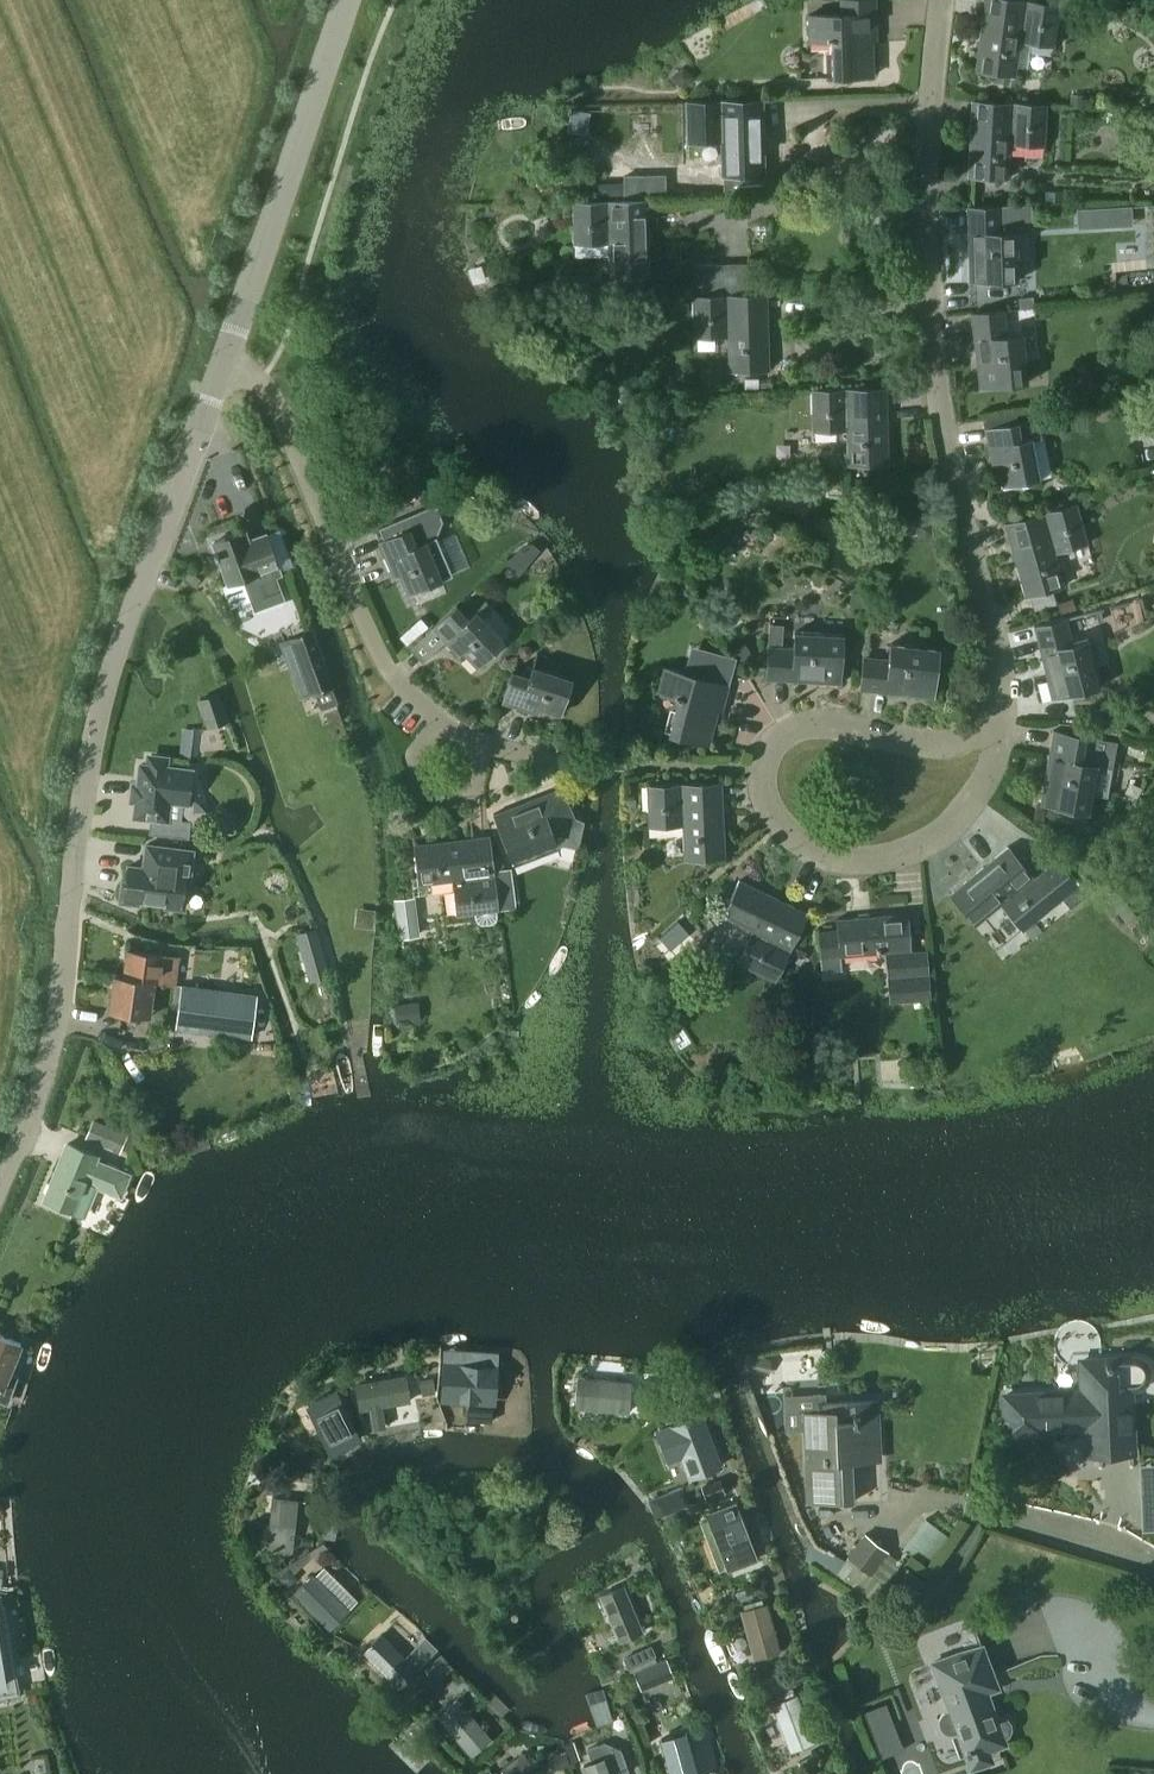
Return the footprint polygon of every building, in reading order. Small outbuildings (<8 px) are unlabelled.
[(839,12),(808,13),(809,41),(832,40),(833,76),(873,75),(872,28),(876,28),(875,0),(839,0),(839,12)] [(982,15),(975,70),(1016,75),(1020,41),(1055,45),(1060,3),(1037,0),(984,0),(982,15)] [(682,65),(670,78),(683,90),(695,76),(682,65)] [(1070,94),(1069,105),(1084,106),(1084,95),(1070,94)] [(762,97),(687,100),(688,142),(722,141),(723,175),(765,174),(762,97)] [(972,99),(971,118),(968,176),(1009,178),(1011,144),(1045,146),(1047,103),(972,99)] [(587,135),(590,113),(571,110),(567,131),(587,135)] [(666,193),(666,172),(624,172),(624,193),(666,193)] [(1063,190),(1044,191),(1045,203),(1063,203),(1063,190)] [(648,199),(572,201),(573,243),(608,242),(609,277),(651,275),(648,199)] [(1031,205),(967,206),(967,208),(968,231),(969,281),(1019,280),(1017,230),(1032,230),(1031,205)] [(714,263),(695,264),(697,295),(715,294),(714,264),(714,263)] [(715,294),(697,295),(692,295),(693,336),(727,335),(728,370),(769,369),(767,293),(715,294)] [(1032,296),(1018,298),(1019,307),(1033,305),(1032,296)] [(1049,306),(1035,307),(1036,318),(1050,317),(1049,306)] [(1005,309),(971,313),(980,388),(1029,382),(1023,332),(1008,334),(1005,309)] [(889,463),(887,387),(811,389),(812,431),(846,430),(847,465),(889,463)] [(1059,404),(1041,407),(1044,423),(1062,420),(1059,404)] [(1038,418),(1018,422),(1018,421),(985,427),(992,466),(998,465),(1002,485),(1039,478),(1032,440),(1041,438),(1038,418)] [(645,430),(642,436),(644,441),(649,444),(655,443),(658,437),(656,432),(651,429),(645,430)] [(869,479),(855,479),(855,492),(869,492),(869,479)] [(1077,502),(1004,522),(1025,596),(1065,585),(1055,552),(1088,542),(1077,502)] [(378,528),(383,539),(378,542),(393,577),(398,575),(407,595),(442,579),(441,576),(451,572),(436,536),(441,521),(434,504),(378,528)] [(917,525),(916,533),(920,537),(927,538),(933,533),(933,526),(929,522),(922,521),(917,525)] [(248,540),(244,530),(212,541),(227,583),(243,577),(254,608),(283,598),(273,572),(279,570),(266,534),(248,540)] [(1073,598),(1058,603),(1062,614),(1077,609),(1073,598)] [(457,605),(432,628),(458,656),(462,652),(476,667),(505,641),(476,610),(468,618),(457,605)] [(1079,693),(1079,691),(1100,686),(1088,638),(1073,641),(1067,617),(1034,625),(1052,697),(1071,693),(1072,694),(1079,693)] [(794,630),(793,645),(768,644),(766,679),(841,683),(843,633),(794,630)] [(331,686),(312,632),(293,639),(312,693),(317,691),(331,686)] [(743,642),(733,648),(742,662),(752,656),(743,642)] [(859,690),(934,698),(940,648),(890,642),(888,658),(863,655),(859,690)] [(519,647),(518,653),(521,657),(526,658),(530,656),(531,650),(529,647),(524,645),(519,647)] [(724,700),(735,657),(703,648),(696,675),(664,666),(657,692),(679,698),(669,732),(709,743),(721,699),(724,700)] [(532,665),(529,675),(512,669),(502,703),(539,714),(540,709),(561,715),(572,678),(532,665)] [(331,686),(317,691),(323,707),(337,702),(331,686)] [(217,694),(198,701),(209,730),(228,723),(217,694)] [(1093,710),(1091,726),(1110,728),(1111,711),(1093,710)] [(1089,812),(1098,764),(1112,768),(1118,740),(1088,735),(1087,735),(1053,729),(1040,803),(1089,812)] [(238,732),(227,735),(230,748),(242,745),(238,732)] [(133,816),(150,818),(148,832),(189,837),(191,819),(168,817),(170,804),(190,806),(194,770),(169,767),(170,755),(145,753),(144,764),(139,763),(133,816)] [(725,858),(722,781),(646,784),(648,826),(683,825),(684,860),(725,858)] [(557,842),(578,846),(583,819),(575,818),(563,787),(493,814),(511,860),(557,842)] [(456,915),(474,913),(475,918),(477,922),(482,924),(492,923),(496,920),(497,916),(496,910),(498,910),(490,835),(413,843),(418,885),(452,881),(456,915)] [(129,865),(124,898),(180,906),(185,873),(188,874),(191,852),(175,850),(175,848),(145,844),(142,866),(129,865)] [(1007,845),(984,864),(949,894),(976,925),(1001,904),(1023,930),(1061,897),(1071,909),(1098,885),(1073,867),(1069,871),(1057,858),(1034,877),(1007,845)] [(511,868),(496,870),(498,887),(513,885),(511,868)] [(809,912),(739,879),(721,916),(752,931),(736,963),(775,982),(809,912)] [(396,900),(394,900),(399,939),(420,936),(415,898),(405,899),(404,893),(395,894),(396,900)] [(1124,900),(1114,909),(1124,921),(1135,912),(1124,900)] [(365,909),(363,928),(373,929),(375,910),(365,909)] [(836,918),(837,928),(818,930),(822,970),(840,968),(839,955),(886,952),(890,1002),(932,998),(928,949),(911,950),(908,912),(836,918)] [(315,960),(320,980),(330,977),(316,929),(297,934),(305,962),(315,960)] [(176,985),(179,956),(126,949),(123,976),(123,977),(154,981),(154,982),(176,985)] [(150,1017),(154,982),(154,981),(123,977),(123,976),(113,974),(108,1012),(140,1016),(150,1017)] [(181,985),(175,1029),(251,1039),(257,995),(181,985)] [(418,1002),(394,1005),(396,1024),(420,1021),(418,1002)] [(84,1138),(120,1153),(127,1134),(92,1119),(84,1138)] [(122,1197),(131,1174),(96,1160),(98,1155),(67,1142),(44,1199),(84,1216),(96,1187),(122,1197)] [(0,1335),(0,1399),(7,1402),(16,1376),(8,1373),(20,1343),(0,1335)] [(1078,1387),(1003,1391),(1005,1435),(1043,1434),(1043,1431),(1083,1429),(1084,1455),(1133,1453),(1130,1392),(1138,1391),(1142,1389),(1146,1386),(1149,1383),(1151,1379),(1152,1375),(1151,1367),(1148,1361),(1143,1357),(1137,1354),(1133,1354),(1076,1356),(1078,1387)] [(445,1361),(444,1394),(491,1397),(492,1363),(445,1361)] [(406,1373),(354,1383),(359,1411),(368,1409),(372,1430),(387,1427),(383,1407),(411,1402),(406,1373)] [(432,1376),(419,1379),(423,1396),(435,1393),(432,1376)] [(629,1413),(631,1381),(577,1377),(574,1408),(629,1413)] [(640,1382),(638,1408),(655,1409),(657,1383),(640,1382)] [(671,1386),(669,1401),(681,1403),(683,1388),(671,1386)] [(336,1392),(310,1403),(331,1451),(357,1440),(336,1392)] [(817,1410),(802,1410),(801,1410),(805,1502),(854,1500),(852,1462),(880,1461),(878,1400),(826,1402),(817,1402),(817,1410)] [(489,1426),(489,1412),(469,1412),(469,1426),(489,1426)] [(697,1416),(657,1431),(668,1461),(682,1456),(690,1478),(719,1467),(700,1415),(697,1416)] [(288,1437),(282,1449),(299,1457),(306,1445),(288,1437)] [(280,1461),(279,1473),(294,1474),(295,1463),(280,1461)] [(1141,1507),(1153,1506),(1153,1480),(1140,1481),(1141,1507)] [(720,1481),(702,1487),(707,1500),(724,1494),(720,1481)] [(293,1551),(297,1499),(271,1496),(266,1547),(293,1551)] [(734,1500),(705,1511),(726,1567),(741,1562),(755,1556),(734,1500)] [(864,1532),(846,1555),(872,1575),(889,1552),(864,1532)] [(302,1537),(301,1544),(312,1546),(313,1539),(302,1537)] [(349,1610),(313,1572),(292,1592),(330,1630),(349,1610)] [(599,1594),(618,1642),(644,1632),(625,1583),(599,1594)] [(780,1651),(767,1602),(739,1610),(753,1658),(780,1651)] [(417,1667),(381,1632),(362,1651),(398,1686),(417,1667)] [(6,1695),(2,1673),(10,1647),(0,1644),(0,1695),(6,1695)] [(956,1735),(959,1734),(971,1766),(991,1759),(988,1748),(1005,1742),(1003,1737),(1008,1733),(1010,1728),(1010,1722),(1006,1718),(1001,1715),(996,1716),(986,1689),(990,1688),(994,1679),(992,1675),(993,1675),(981,1644),(942,1659),(954,1690),(944,1694),(949,1707),(947,1708),(945,1709),(943,1711),(941,1713),(940,1715),(940,1717),(939,1720),(939,1722),(940,1724),(941,1727),(942,1729),(943,1731),(945,1732),(947,1733),(949,1734),(952,1735),(954,1735),(956,1735)] [(651,1645),(623,1658),(627,1669),(656,1656),(651,1645)] [(424,1660),(413,1649),(406,1656),(417,1667),(424,1660)] [(649,1666),(636,1671),(643,1689),(656,1684),(649,1666)] [(791,1669),(757,1682),(764,1698),(790,1687),(789,1685),(796,1682),(791,1669)] [(816,1741),(798,1693),(771,1703),(790,1752),(816,1741)] [(492,1739),(457,1698),(436,1716),(470,1756),(492,1739)] [(886,1701),(864,1709),(874,1736),(896,1728),(886,1701)] [(660,1737),(671,1773),(699,1773),(686,1730),(660,1737)] [(566,1751),(550,1755),(554,1770),(570,1766),(566,1751)] [(485,1766),(490,1773),(506,1762),(500,1755),(485,1766)] [(609,1755),(581,1764),(584,1773),(615,1773),(609,1755)] [(513,1773),(531,1773),(525,1765),(513,1773)]
